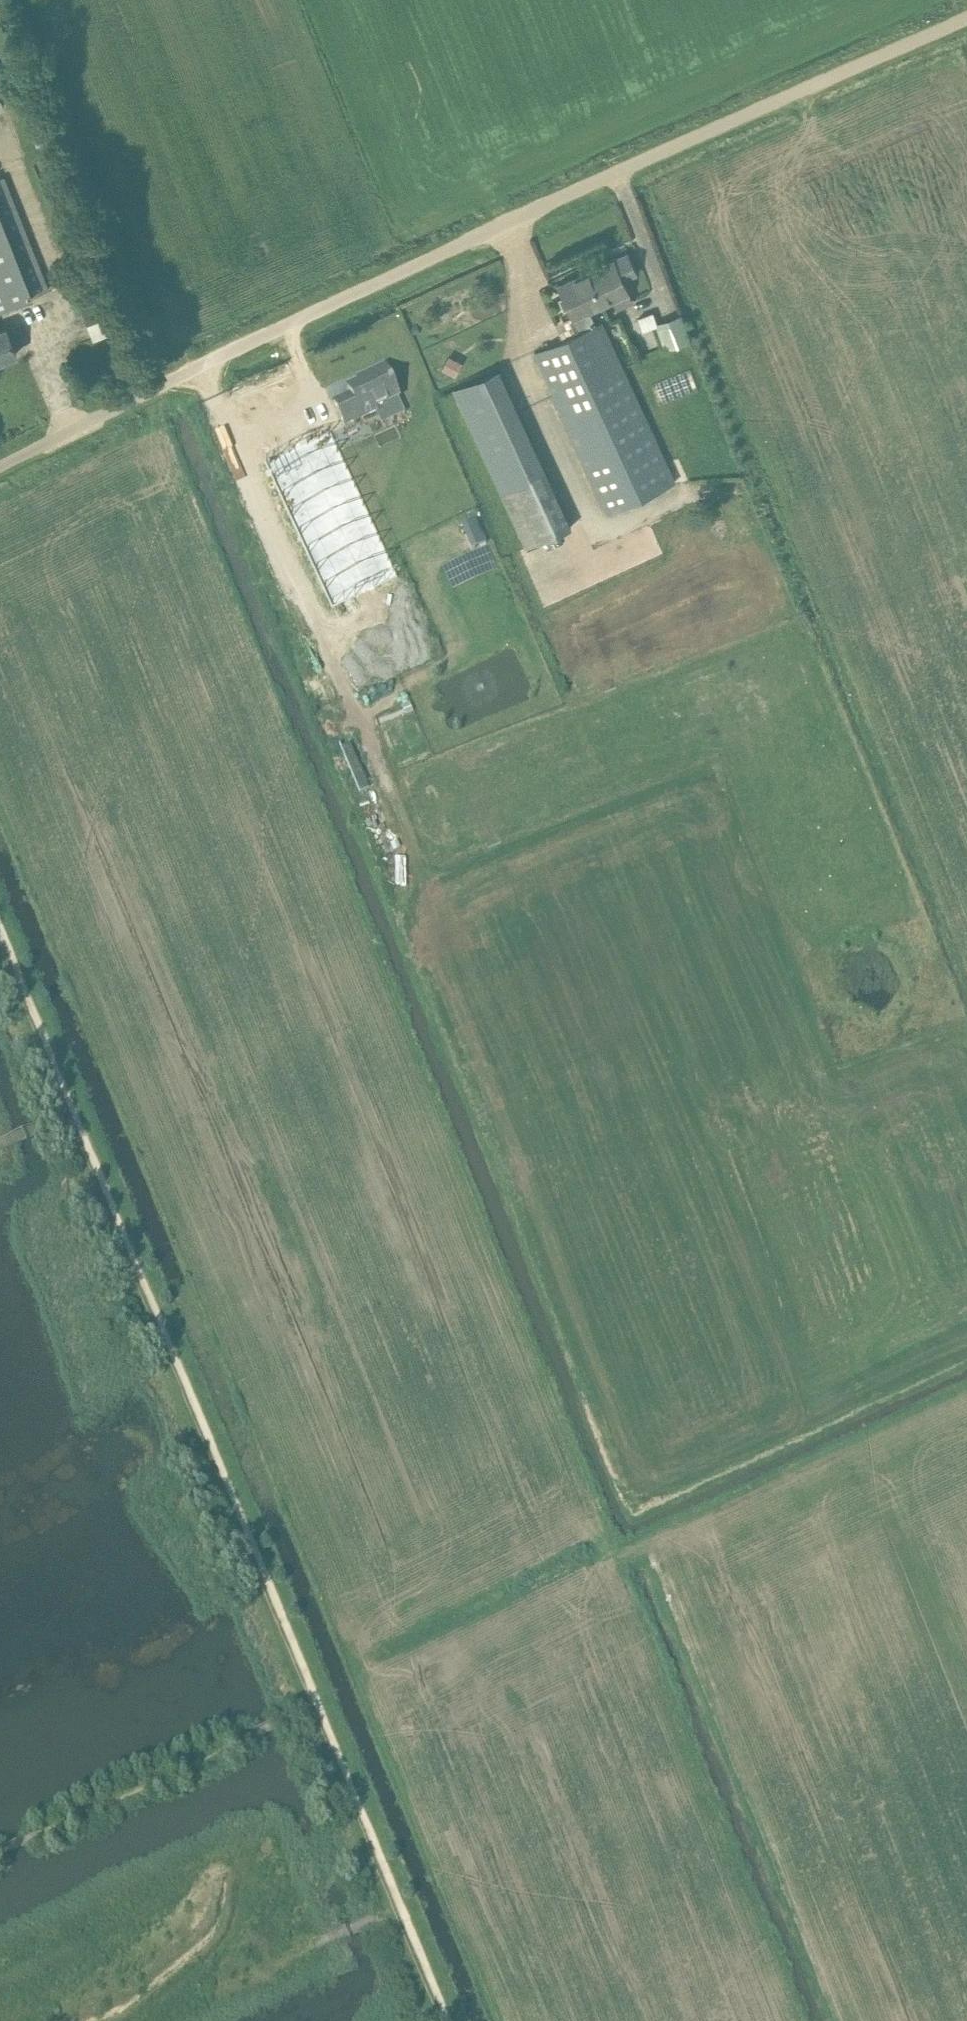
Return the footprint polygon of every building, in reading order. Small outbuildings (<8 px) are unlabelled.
[(48,289),(3,178),(0,179),(0,308),(48,289)] [(622,279),(636,272),(627,254),(559,285),(581,331),(595,324),(589,309),(612,299),(617,309),(632,301),(622,279)] [(679,313),(656,322),(666,347),(689,338),(679,313)] [(601,322),(595,324),(581,331),(535,352),(608,512),(675,482),(601,322)] [(16,354),(6,327),(0,329),(0,360),(16,354)] [(447,360),(442,368),(455,374),(459,366),(447,360)] [(368,374),(357,379),(359,382),(347,387),(350,394),(334,402),(345,426),(376,412),(375,409),(399,398),(384,366),(368,374)] [(332,432),(267,462),(333,607),(399,577),(332,432)] [(501,490),(528,549),(572,529),(545,470),(501,490)] [(476,520),(466,525),(470,535),(481,530),(476,520)] [(436,530),(423,537),(428,548),(442,541),(436,530)] [(401,706),(405,715),(412,712),(409,703),(401,706)]
